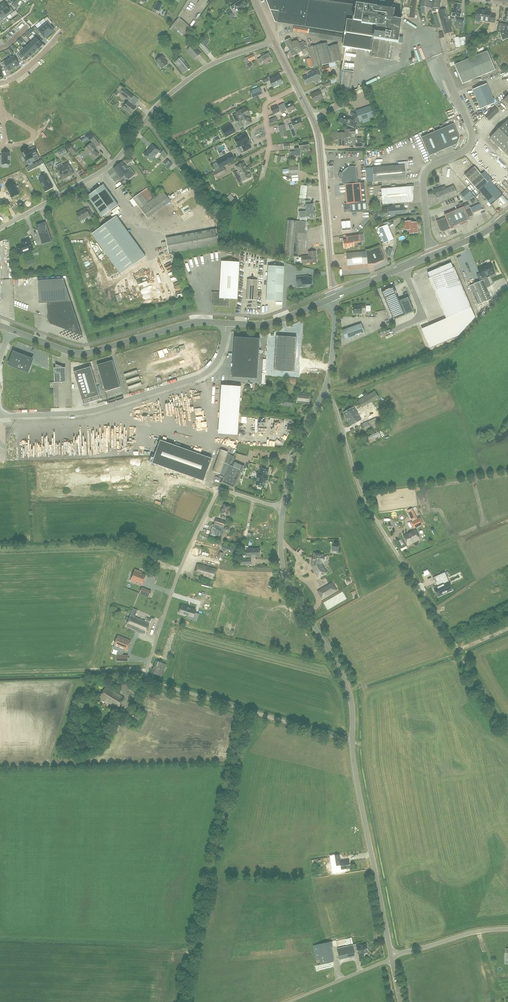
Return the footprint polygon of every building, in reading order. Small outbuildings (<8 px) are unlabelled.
[(20,1),(19,0),(9,0),(14,3),(12,6),(17,9),(19,7),(17,5),(20,1)] [(238,3),(237,2),(231,6),(234,11),(237,8),(240,11),(243,9),(242,8),(247,5),(246,5),(247,5),(245,1),(244,2),(243,0),(242,0),(238,3)] [(270,10),(279,11),(277,23),(345,33),(347,20),(354,21),(356,5),(322,0),(266,0),(270,10)] [(393,2),(397,2),(397,3),(403,4),(402,7),(403,7),(401,17),(415,19),(417,0),(393,0),(393,2)] [(425,10),(425,7),(428,7),(429,0),(422,0),(420,10),(421,10),(421,14),(424,14),(425,10)] [(441,0),(437,0),(433,0),(432,9),(432,10),(432,11),(436,11),(436,9),(439,10),(441,0)] [(460,17),(461,12),(459,11),(460,4),(458,4),(457,4),(454,3),(453,10),(452,10),(452,15),(454,15),(454,16),(460,17)] [(8,9),(5,4),(0,7),(7,17),(14,12),(11,7),(8,9)] [(345,33),(343,47),(345,47),(363,50),(372,51),(371,57),(384,59),(399,61),(402,43),(398,42),(399,37),(399,36),(400,30),(401,20),(393,19),(394,9),(381,7),(381,8),(357,4),(356,4),(356,5),(354,21),(347,20),(345,33)] [(439,11),(438,11),(438,12),(443,28),(445,34),(449,33),(453,32),(451,26),(452,26),(451,20),(446,22),(445,17),(446,17),(448,16),(446,9),(439,11)] [(490,14),(491,12),(477,10),(475,19),(480,20),(481,21),(484,22),(485,21),(489,21),(489,22),(495,23),(495,21),(496,15),(490,14)] [(44,19),(46,22),(42,25),(50,34),(54,30),(50,25),(52,23),(47,17),(44,19)] [(463,26),(463,25),(463,24),(464,24),(464,19),(460,18),(456,17),(455,25),(463,26)] [(179,18),(173,25),(184,35),(190,28),(179,18)] [(498,32),(500,33),(503,41),(507,38),(507,21),(507,24),(499,23),(498,32)] [(50,34),(42,25),(38,29),(36,26),(32,29),(38,35),(41,33),(45,38),(50,34)] [(294,27),(294,31),(308,33),(308,30),(310,30),(309,35),(319,37),(319,38),(343,42),(344,35),(294,27)] [(462,35),(455,36),(456,45),(463,44),(462,35)] [(34,36),(30,40),(32,42),(38,49),(40,47),(42,45),(41,43),(43,41),(39,36),(36,38),(34,36)] [(285,41),(289,48),(299,44),(297,40),(292,42),(290,39),(285,41)] [(29,45),(28,46),(34,52),(36,51),(38,49),(32,42),(29,45)] [(299,44),(289,48),(292,56),(296,55),(296,54),(302,51),(304,56),(309,53),(306,47),(307,46),(305,43),(304,43),(304,42),(299,44)] [(207,55),(211,52),(202,43),(199,45),(207,55)] [(321,66),(339,61),(335,45),(328,47),(327,43),(309,47),(314,67),(321,66)] [(194,59),(201,53),(193,44),(186,50),(194,59)] [(25,49),(24,50),(30,56),(31,55),(34,52),(28,46),(25,49)] [(19,52),(16,54),(21,59),(24,57),(26,60),(30,56),(24,50),(23,48),(19,52)] [(495,70),(487,51),(454,65),(462,84),(495,70)] [(13,56),(9,59),(14,69),(19,66),(16,60),(19,59),(16,53),(13,55),(13,56)] [(264,54),(260,55),(261,56),(261,58),(257,60),(259,64),(263,62),(267,60),(268,62),(269,63),(271,62),(272,60),(271,59),(268,53),(265,55),(264,54)] [(247,63),(255,59),(253,54),(245,58),(247,63)] [(162,69),(168,64),(165,60),(165,59),(163,56),(156,61),(162,69)] [(184,73),(190,68),(181,57),(174,62),(184,73)] [(6,66),(9,72),(14,69),(9,59),(1,63),(4,68),(6,66)] [(323,74),(330,72),(329,65),(321,67),(323,74)] [(27,76),(36,71),(34,67),(25,73),(27,76)] [(314,82),(321,78),(317,69),(309,73),(310,74),(309,74),(308,74),(307,75),(302,77),(306,85),(313,81),(314,82)] [(273,87),(282,83),(279,76),(270,80),(273,87)] [(332,84),(330,80),(322,84),(324,88),(332,84)] [(487,84),(473,90),(480,109),(494,103),(487,84)] [(257,96),(262,94),(259,87),(250,91),(253,98),(257,96)] [(325,92),(327,91),(326,88),(320,91),(319,91),(311,95),(314,102),(323,98),(323,97),(326,96),(325,92)] [(124,89),(120,94),(130,101),(133,96),(124,89)] [(123,108),(131,114),(136,107),(129,102),(128,101),(123,108)] [(284,103),(278,106),(281,113),(287,110),(287,111),(288,112),(289,112),(289,113),(292,112),(291,111),(295,109),(292,103),(285,106),(284,103)] [(271,108),(274,114),(279,112),(276,105),(271,108)] [(367,107),(356,111),(357,113),(358,116),(360,122),(362,121),(365,120),(366,122),(370,121),(369,118),(371,118),(367,107)] [(250,120),(248,116),(250,115),(246,108),(244,109),(244,108),(233,114),(234,115),(232,116),(236,122),(239,120),(242,127),(251,123),(249,120),(250,120)] [(341,115),(338,122),(342,123),(342,124),(345,125),(345,124),(346,125),(352,127),(354,128),(356,124),(355,123),(358,116),(357,113),(352,111),(351,115),(353,116),(352,118),(344,115),(343,116),(341,115)] [(292,124),(288,126),(290,130),(291,129),(291,131),(292,135),(293,137),(296,136),(294,128),(294,130),(298,129),(298,128),(302,126),(300,120),(292,123),(292,124)] [(490,138),(507,156),(507,122),(507,121),(490,138)] [(281,138),(287,136),(285,124),(278,126),(280,132),(281,138)] [(457,144),(460,138),(454,124),(421,137),(429,156),(457,144)] [(231,126),(223,131),(226,136),(234,131),(231,126)] [(351,134),(355,134),(355,129),(345,130),(345,133),(338,133),(338,139),(339,139),(339,141),(338,141),(339,146),(346,146),(346,137),(351,137),(351,134)] [(245,134),(235,139),(239,147),(241,145),(245,151),(251,148),(249,145),(248,142),(248,141),(247,139),(248,139),(247,138),(246,135),(245,134)] [(96,147),(93,144),(92,142),(84,149),(85,151),(84,151),(87,155),(89,154),(93,159),(99,155),(94,149),(96,147)] [(300,152),(309,151),(309,144),(299,145),(299,148),(295,148),(295,152),(290,152),(290,157),(295,157),(300,156),(300,152)] [(159,151),(153,145),(144,154),(151,160),(159,151)] [(77,152),(73,147),(73,146),(68,150),(73,155),(77,152)] [(27,147),(21,151),(26,161),(30,159),(32,163),(40,159),(37,152),(33,154),(31,151),(30,151),(27,147)] [(57,158),(60,157),(68,153),(65,147),(54,153),(57,158)] [(1,165),(5,164),(10,164),(10,160),(11,160),(10,156),(10,153),(2,153),(2,157),(0,157),(0,159),(0,166),(1,166),(1,165)] [(220,168),(234,160),(231,155),(217,162),(220,168)] [(173,165),(170,162),(167,159),(164,163),(167,166),(165,167),(168,170),(173,165)] [(408,167),(408,161),(398,162),(398,165),(373,167),(374,182),(406,179),(405,168),(408,167)] [(61,162),(56,165),(57,168),(56,169),(59,173),(59,174),(59,175),(60,176),(62,179),(67,177),(67,176),(69,175),(69,176),(69,175),(73,173),(72,169),(71,167),(70,167),(68,163),(63,165),(61,162)] [(238,171),(234,173),(239,183),(244,181),(251,177),(248,171),(249,171),(248,168),(247,168),(245,165),(244,162),(241,164),(236,166),(238,171)] [(121,178),(125,175),(129,180),(135,175),(130,167),(128,169),(127,168),(127,167),(126,166),(125,166),(125,165),(124,166),(121,163),(114,168),(121,178)] [(283,174),(289,174),(289,176),(299,175),(299,171),(298,166),(288,166),(289,169),(283,169),(283,174)] [(474,167),(464,175),(478,191),(478,190),(491,205),(499,198),(486,184),(488,182),(474,167)] [(346,170),(344,172),(343,175),(343,177),(343,180),(344,182),(345,184),(347,204),(345,204),(345,207),(344,207),(345,213),(351,212),(351,214),(367,212),(366,202),(364,183),(358,183),(356,168),(350,168),(348,169),(346,170)] [(42,174),(43,178),(39,180),(46,191),(53,187),(46,176),(44,173),(42,174)] [(486,184),(499,198),(500,197),(503,195),(490,180),(488,182),(486,184)] [(13,182),(6,185),(8,189),(12,197),(13,197),(14,198),(19,195),(18,194),(19,194),(15,186),(13,182)] [(104,185),(87,196),(102,217),(118,205),(104,185)] [(392,203),(408,202),(412,202),(413,202),(414,186),(414,185),(413,186),(412,185),(408,186),(406,187),(381,189),(383,204),(392,203)] [(439,203),(457,195),(453,186),(446,189),(445,186),(438,189),(433,189),(434,195),(436,195),(439,203)] [(163,191),(154,198),(147,188),(133,199),(148,218),(171,201),(168,198),(163,191)] [(466,199),(472,195),(467,190),(462,194),(465,198),(466,199)] [(227,205),(230,208),(238,200),(235,197),(234,198),(230,194),(226,198),(229,202),(227,205)] [(404,208),(403,208),(403,206),(408,205),(408,202),(392,203),(394,207),(391,208),(390,207),(387,209),(388,213),(390,213),(392,216),(399,213),(399,214),(402,213),(405,212),(404,208)] [(89,217),(93,215),(88,207),(77,214),(80,220),(88,216),(89,217)] [(453,227),(468,221),(470,220),(469,218),(474,216),(470,207),(465,209),(464,207),(445,215),(446,217),(436,221),(440,231),(443,232),(450,228),(451,230),(453,229),(453,227)] [(146,256),(116,216),(91,234),(121,274),(146,256)] [(305,250),(307,234),(305,233),(305,228),(306,226),(304,226),(304,222),(296,221),(288,220),(285,255),(299,256),(299,249),(305,250)] [(410,233),(417,233),(416,222),(412,223),(412,221),(405,222),(406,230),(409,230),(410,233)] [(52,241),(46,222),(43,223),(36,225),(38,230),(42,244),(52,241)] [(387,225),(378,229),(384,243),(394,239),(387,225)] [(216,229),(166,238),(169,253),(219,244),(216,229)] [(346,240),(343,240),(344,241),(344,248),(354,247),(353,242),(361,241),(364,241),(363,234),(360,235),(359,234),(350,235),(350,236),(346,236),(346,240)] [(20,254),(33,249),(29,238),(21,241),(23,244),(17,246),(20,254)] [(347,266),(368,264),(375,263),(384,259),(379,248),(366,252),(346,254),(347,266)] [(302,264),(317,263),(316,251),(309,252),(309,256),(302,257),(302,264)] [(239,262),(221,261),(220,293),(212,292),(212,302),(214,305),(229,306),(229,299),(237,299),(239,262)] [(471,308),(454,267),(453,268),(451,263),(427,273),(430,278),(429,278),(446,318),(429,326),(435,338),(427,342),(430,349),(458,336),(475,318),(471,308)] [(483,266),(478,268),(482,278),(490,274),(491,275),(493,274),(493,273),(494,272),(491,264),(483,267),(483,266)] [(283,302),(284,267),(268,266),(266,301),(283,302)] [(144,275),(137,277),(139,287),(149,285),(147,279),(151,278),(150,273),(155,272),(154,268),(143,271),(144,275)] [(306,276),(297,277),(298,281),(300,281),(301,288),(306,287),(306,285),(312,284),(311,278),(307,278),(306,276)] [(35,304),(47,303),(48,320),(51,324),(82,336),(71,302),(63,278),(18,282),(19,312),(30,316),(35,312),(35,304)] [(246,300),(256,300),(258,280),(247,280),(246,300)] [(486,288),(483,280),(470,286),(478,305),(491,299),(486,288)] [(394,287),(382,292),(394,320),(414,311),(410,302),(401,305),(394,287)] [(358,314),(366,314),(366,304),(360,305),(360,306),(353,306),(353,313),(358,313),(358,314)] [(361,324),(342,330),(346,340),(365,333),(361,324)] [(235,337),(234,347),(259,349),(260,339),(235,337)] [(294,373),(296,338),(275,337),(274,372),(294,373)] [(259,359),(259,349),(234,347),(234,357),(259,359)] [(28,372),(33,359),(14,352),(9,365),(28,372)] [(258,369),(259,359),(234,357),(233,367),(258,369)] [(121,387),(112,360),(97,365),(105,392),(121,387)] [(55,383),(66,382),(65,368),(64,368),(64,367),(56,365),(56,368),(54,368),(55,383)] [(91,367),(74,372),(83,404),(94,401),(101,399),(99,393),(97,386),(91,367)] [(258,369),(233,367),(232,377),(257,379),(258,369)] [(238,435),(241,387),(222,385),(219,434),(238,435)] [(40,390),(33,390),(33,404),(40,404),(47,403),(47,389),(40,390)] [(196,402),(206,401),(205,399),(202,400),(201,393),(201,390),(194,391),(196,402)] [(375,390),(367,395),(372,402),(379,398),(375,390)] [(309,404),(310,394),(298,393),(297,403),(309,404)] [(366,405),(362,398),(358,400),(362,407),(366,405)] [(195,403),(191,404),(199,425),(209,422),(208,419),(207,420),(201,404),(196,406),(195,403)] [(350,426),(361,420),(354,406),(343,412),(350,426)] [(277,426),(277,422),(281,422),(281,424),(283,424),(284,418),(274,418),(274,426),(277,426)] [(361,425),(364,432),(377,426),(373,419),(368,422),(367,421),(361,425)] [(368,435),(370,441),(382,438),(380,432),(368,435)] [(152,463),(204,481),(212,458),(160,440),(152,463)] [(221,450),(213,472),(218,474),(223,462),(224,463),(225,462),(228,464),(231,455),(227,454),(228,452),(221,450)] [(234,488),(242,471),(244,464),(234,460),(231,466),(224,463),(223,462),(218,474),(220,474),(219,476),(223,478),(221,482),(234,488)] [(267,477),(269,470),(260,468),(259,473),(258,472),(256,477),(258,478),(256,485),(258,486),(257,487),(262,488),(262,487),(264,487),(266,481),(268,481),(268,478),(267,477)] [(227,515),(230,507),(224,505),(222,510),(221,509),(220,513),(222,513),(221,518),(224,519),(225,514),(227,515)] [(216,518),(214,524),(213,524),(212,527),(211,531),(213,531),(213,534),(220,536),(222,527),(224,527),(226,521),(216,518)] [(414,528),(423,523),(420,518),(411,522),(414,528)] [(408,545),(420,539),(415,530),(403,536),(408,545)] [(247,556),(260,556),(260,548),(247,548),(247,556)] [(321,561),(326,562),(327,557),(322,556),(322,555),(316,553),(315,553),(313,557),(312,566),(318,578),(326,573),(321,565),(321,564),(321,561)] [(197,564),(195,574),(214,579),(217,569),(197,564)] [(142,585),(146,575),(139,572),(139,571),(138,571),(138,570),(137,570),(135,570),(132,578),(137,580),(136,583),(142,585)] [(448,586),(444,578),(446,577),(444,573),(437,576),(440,580),(436,582),(438,586),(437,587),(438,590),(435,591),(438,597),(449,592),(446,586),(448,586)] [(336,590),(332,583),(318,592),(322,598),(336,590)] [(140,593),(149,597),(151,592),(142,588),(140,593)] [(195,613),(194,612),(195,609),(191,608),(182,605),(180,613),(190,616),(194,617),(195,613)] [(145,634),(150,622),(151,619),(146,617),(145,620),(130,615),(129,618),(127,617),(125,621),(128,622),(126,627),(145,634)] [(130,643),(131,641),(128,640),(118,636),(115,644),(119,646),(117,650),(119,651),(117,654),(117,655),(117,661),(122,661),(127,661),(128,661),(128,655),(122,655),(124,650),(127,651),(128,648),(129,647),(129,645),(130,643)] [(156,660),(153,668),(151,673),(161,676),(166,664),(156,660)] [(135,694),(139,687),(123,679),(118,689),(127,693),(128,691),(135,694)] [(106,686),(99,697),(118,708),(124,697),(106,686)] [(138,724),(143,716),(128,707),(124,716),(138,724)] [(341,869),(349,868),(348,860),(340,861),(339,854),(334,855),(335,865),(341,864),(341,869)] [(331,946),(333,946),(332,941),(316,944),(316,947),(314,948),(316,960),(319,960),(320,963),(334,960),(331,946)] [(364,953),(367,952),(365,944),(360,945),(359,943),(356,944),(356,947),(353,948),(352,945),(337,949),(339,959),(354,955),(353,951),(357,950),(358,954),(359,958),(365,957),(364,953)] [(498,966),(485,968),(486,977),(499,975),(498,966)]
